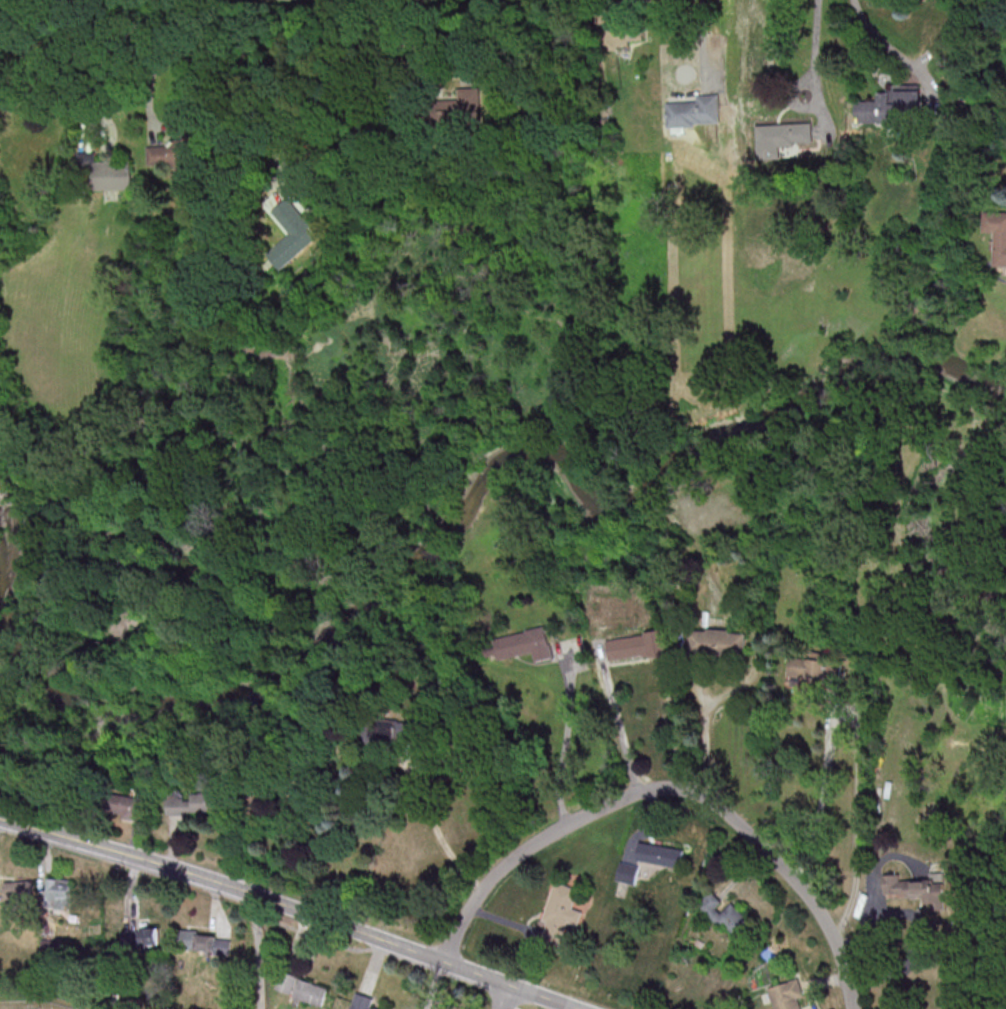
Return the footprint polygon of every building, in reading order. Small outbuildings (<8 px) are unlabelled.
[(607,48),(629,48),(629,22),(607,22),(607,48)] [(458,88),(458,98),(434,99),(435,122),(482,121),(481,88),(458,88)] [(878,101),(855,101),(855,124),(904,124),(904,114),(922,114),(922,91),(878,91),(878,101)] [(720,95),(696,95),(697,102),(668,103),(668,128),(721,126),(720,95)] [(756,125),(757,152),(812,150),(811,123),(756,125)] [(147,165),(192,164),(192,145),(147,145),(147,165)] [(79,152),(79,182),(91,182),(91,190),(132,190),(131,162),(97,163),(97,152),(79,152)] [(312,215),(307,219),(299,211),(285,226),(310,249),(328,229),(312,215)] [(984,212),(984,232),(995,232),(995,266),(1005,266),(1005,212),(984,212)] [(496,651),(498,659),(532,652),(533,661),(552,658),(546,627),(493,637),(496,651)] [(747,655),(747,630),(690,630),(690,656),(747,655)] [(607,637),(609,660),(668,655),(667,632),(607,637)] [(789,681),(827,683),(829,660),(790,658),(789,681)] [(415,744),(418,724),(375,717),(372,737),(415,744)] [(168,815),(220,815),(220,793),(168,793),(168,815)] [(133,801),(120,796),(115,811),(128,816),(133,801)] [(685,848),(640,841),(637,861),(682,867),(685,848)] [(635,886),(640,866),(621,861),(616,880),(635,886)] [(886,875),(887,897),(925,896),(926,904),(934,904),(935,910),(948,909),(947,872),(931,873),(931,880),(903,881),(903,874),(886,875)] [(69,910),(72,880),(50,877),(46,908),(69,910)] [(31,901),(31,881),(5,881),(5,901),(31,901)] [(580,890),(555,882),(541,924),(547,926),(543,940),(562,945),(569,922),(579,925),(583,912),(574,909),(580,890)] [(736,939),(753,921),(733,901),(727,907),(711,892),(699,904),(736,939)] [(123,930),(123,946),(160,946),(160,926),(141,926),(141,930),(123,930)] [(230,954),(231,934),(179,931),(178,951),(230,954)] [(322,1006),(328,988),(298,977),(299,977),(283,972),(277,991),(322,1006)] [(774,1008),(800,1008),(797,998),(804,996),(800,979),(768,987),(774,1008)] [(373,1008),(376,999),(357,992),(351,1008),(375,1008),(373,1008)]
